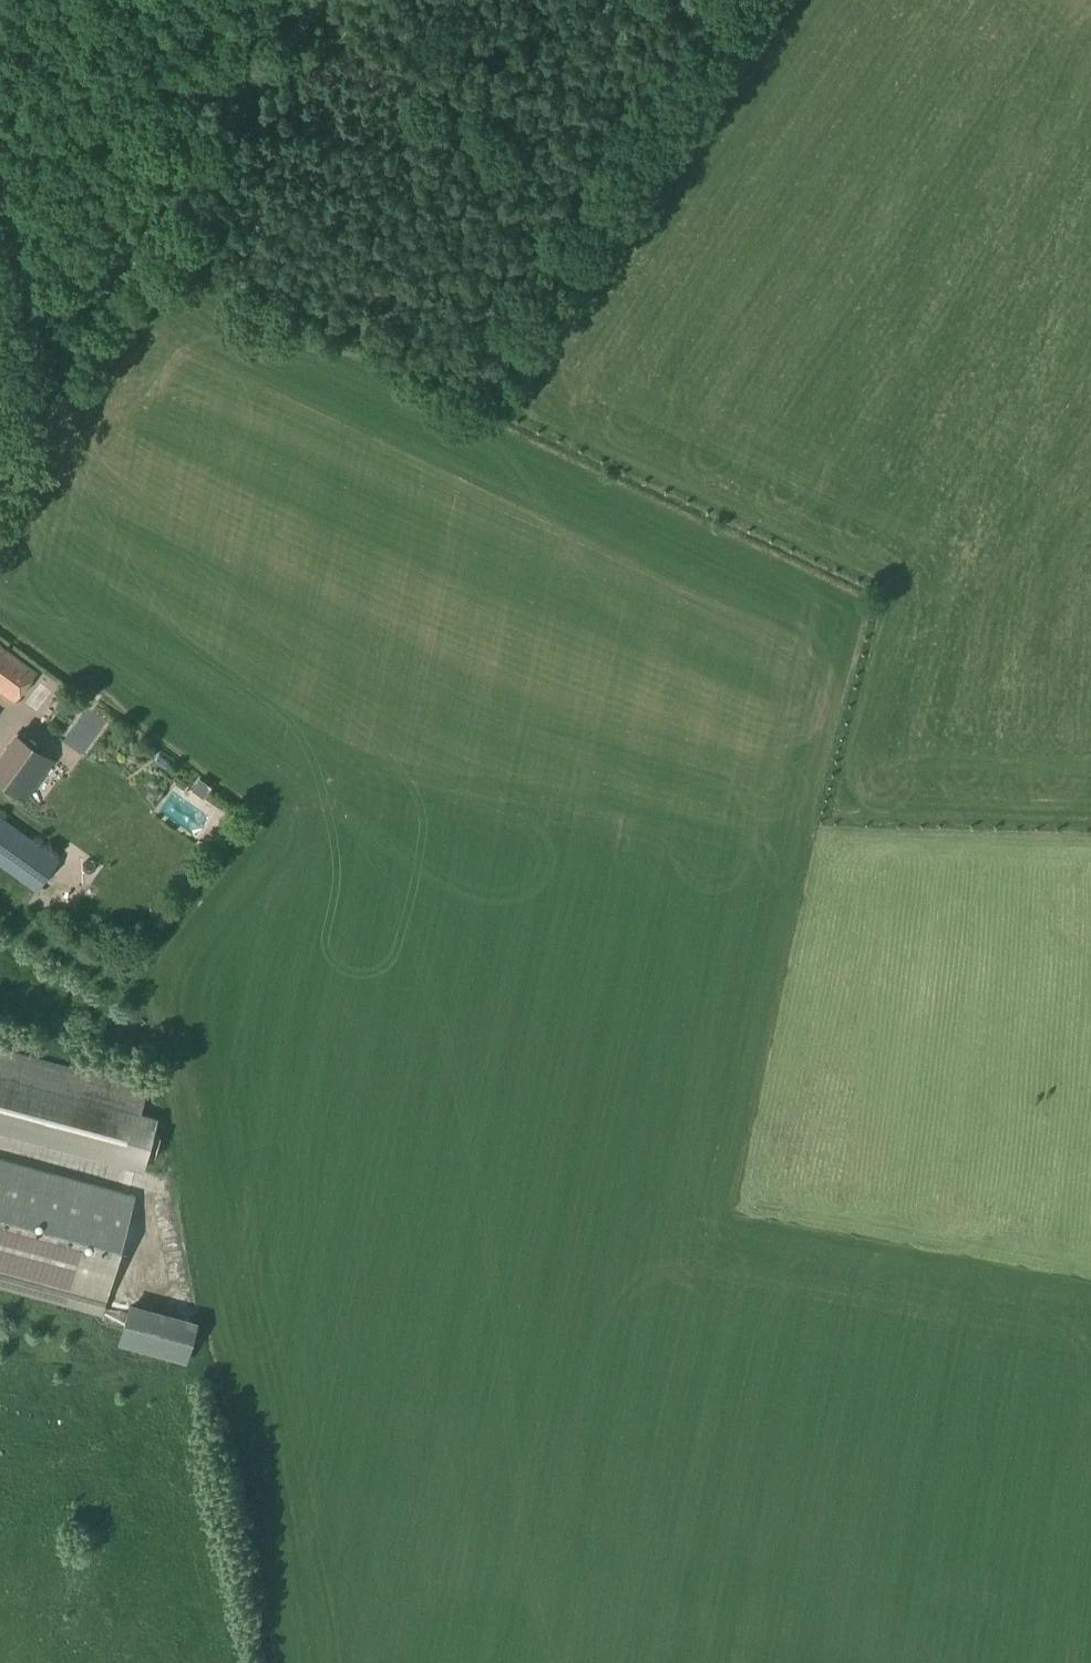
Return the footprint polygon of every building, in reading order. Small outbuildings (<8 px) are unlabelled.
[(0,647),(0,689),(14,700),(34,672),(0,647)] [(84,701),(56,734),(77,751),(104,718),(84,701)] [(5,785),(26,800),(55,759),(34,745),(5,785)] [(211,787),(200,779),(192,790),(203,797),(211,787)] [(36,892),(59,860),(0,817),(0,865),(36,892)] [(148,1149),(156,1116),(141,1112),(148,1087),(0,1046),(0,1132),(142,1170),(148,1149)] [(102,1316),(106,1302),(135,1196),(0,1159),(0,1288),(102,1316)] [(172,1369),(185,1328),(115,1307),(103,1348),(172,1369)]
